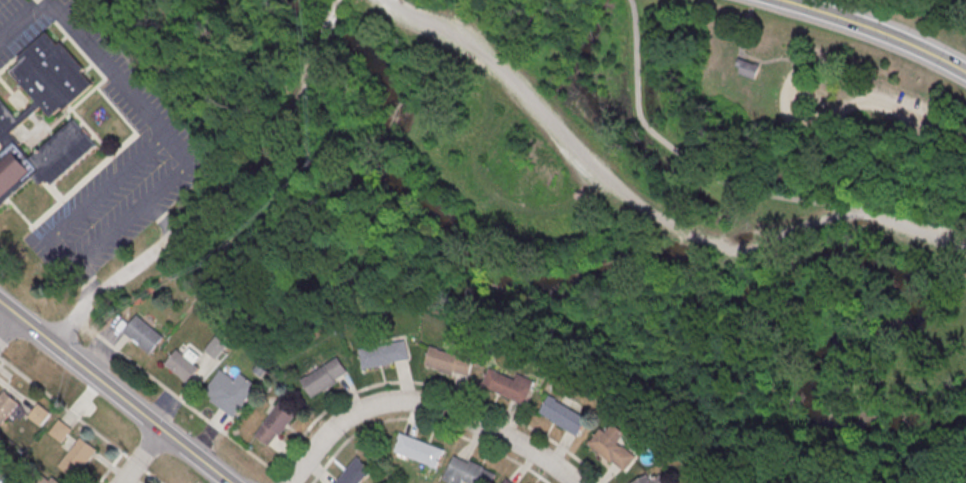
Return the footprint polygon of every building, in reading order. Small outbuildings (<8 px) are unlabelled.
[(33,179),(0,209),(0,156),(7,150),(2,145),(0,147),(0,102),(17,121),(37,103),(11,75),(23,65),(20,62),(49,36),(60,48),(63,45),(86,71),(83,74),(95,87),(67,113),(63,109),(52,119),(42,108),(12,136),(21,145),(19,147),(31,160),(74,122),(98,148),(55,187),(49,181),(41,188),(33,179)] [(760,64),(755,79),(739,74),(741,68),(735,66),(738,57),(740,58),(760,64)] [(123,331),(150,354),(164,336),(138,314),(123,331)] [(206,349),(216,358),(228,345),(218,336),(206,349)] [(364,368),(411,360),(408,341),(361,349),(364,368)] [(467,378),(473,358),(432,346),(426,366),(467,378)] [(198,355),(191,349),(186,355),(178,349),(166,364),(188,382),(201,366),(193,361),(198,355)] [(313,397),(349,374),(339,357),(302,380),(313,397)] [(483,386),(525,404),(534,383),(491,365),(483,386)] [(258,385),(241,373),(236,380),(221,369),(204,395),(235,417),(258,385)] [(2,429),(20,406),(5,394),(0,400),(0,427),(2,429)] [(539,412),(577,436),(588,418),(550,395),(539,412)] [(254,434),(270,446),(297,413),(282,400),(254,434)] [(28,416),(41,426),(51,412),(38,403),(28,416)] [(63,442),(72,428),(59,419),(49,433),(63,442)] [(614,426),(607,435),(602,431),(590,447),(613,466),(614,464),(626,473),(638,459),(624,448),(623,449),(619,446),(627,436),(614,426)] [(402,436),(445,452),(438,469),(395,454),(402,436)] [(81,440),(97,453),(75,481),(59,469),(81,440)] [(453,482),(463,482),(464,480),(472,482),(491,482),(496,472),(454,454),(443,479),(453,482)] [(357,457),(333,482),(359,482),(371,469),(357,457)] [(663,475),(653,480),(649,473),(630,482),(667,482),(663,475)] [(51,474),(43,482),(61,482),(51,474)]
